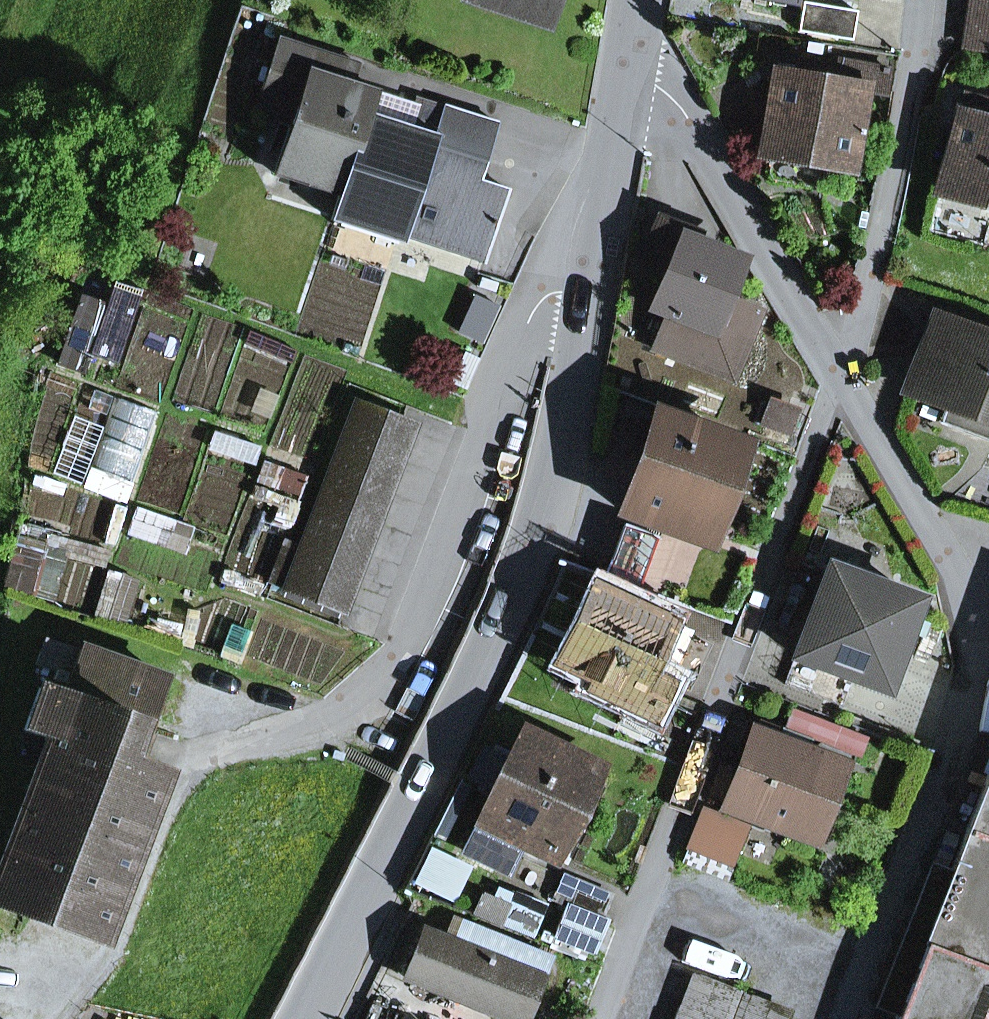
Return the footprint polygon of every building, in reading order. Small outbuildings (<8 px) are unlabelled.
[(545,16),(553,0),(490,0),(545,16)] [(965,48),(988,51),(988,0),(972,0),(965,48)] [(803,2),(798,31),(852,40),(857,11),(803,2)] [(307,68),(352,82),(358,63),(280,38),(258,106),(292,117),(307,68)] [(836,72),(834,85),(862,90),(883,94),(887,69),(838,60),(836,72)] [(834,85),(836,72),(802,66),(800,79),(834,85)] [(378,91),(352,82),(307,68),(292,117),(274,174),(339,195),(341,196),(370,113),(378,91)] [(849,166),(862,90),(834,85),(800,79),(776,75),(762,151),(770,152),(849,166)] [(938,192),(988,204),(988,104),(962,97),(938,192)] [(508,190),(479,180),(487,154),(434,136),(443,106),(417,98),(408,125),(370,113),(341,196),(339,195),(331,220),(403,243),(405,238),(484,264),(508,190)] [(487,154),(497,124),(443,106),(434,136),(487,154)] [(849,166),(770,152),(767,172),(771,179),(843,192),(849,166)] [(682,243),(692,246),(697,233),(657,218),(640,262),(670,274),(682,243)] [(709,323),(720,296),(733,263),(692,246),(682,243),(670,274),(658,303),(669,307),(709,323)] [(73,333),(131,346),(145,284),(87,271),(73,333)] [(481,342),(497,306),(475,296),(459,332),(481,342)] [(759,311),(720,296),(709,323),(669,307),(653,349),(733,380),(759,311)] [(905,388),(945,403),(988,420),(988,334),(934,313),(905,388)] [(124,392),(119,414),(79,405),(65,466),(144,484),(163,401),(124,392)] [(770,401),(762,425),(788,435),(797,411),(770,401)] [(357,402),(285,590),(344,612),(415,425),(357,402)] [(945,403),(939,420),(988,439),(988,420),(945,403)] [(666,515),(706,529),(736,447),(660,419),(625,515),(662,528),(666,515)] [(639,590),(658,537),(623,524),(604,577),(639,590)] [(840,706),(851,677),(884,689),(917,600),(828,567),(784,685),(840,706)] [(633,694),(644,672),(667,624),(597,590),(563,660),(633,694)] [(671,686),(688,694),(711,646),(667,624),(644,672),(671,686)] [(70,675),(63,695),(141,723),(139,728),(149,732),(168,680),(47,636),(37,663),(70,675)] [(671,686),(644,672),(633,694),(627,707),(654,720),(671,686)] [(48,737),(63,695),(40,686),(25,729),(48,737)] [(48,737),(0,867),(0,907),(101,944),(164,772),(127,759),(139,728),(141,723),(63,695),(48,737)] [(757,737),(778,745),(783,733),(762,725),(757,737)] [(757,737),(731,806),(812,837),(839,767),(806,755),(810,743),(783,733),(778,745),(757,737)] [(556,846),(590,776),(580,771),(575,762),(565,764),(523,743),(512,766),(488,754),(475,780),(499,792),(489,813),(485,811),(466,850),(508,870),(526,832),(556,846)] [(895,1018),(988,1018),(988,774),(895,1018)] [(693,850),(731,865),(745,829),(707,813),(693,850)] [(564,875),(553,900),(568,906),(601,920),(611,895),(564,875)] [(557,933),(594,949),(605,922),(601,920),(568,906),(557,933)] [(440,938),(467,948),(474,932),(447,921),(440,938)] [(506,964),(512,948),(474,932),(467,948),(440,938),(425,932),(407,977),(511,1018),(524,1018),(541,978),(506,964)] [(506,964),(541,978),(547,962),(512,948),(506,964)] [(793,1011),(691,972),(673,1018),(790,1018),(793,1011)]
